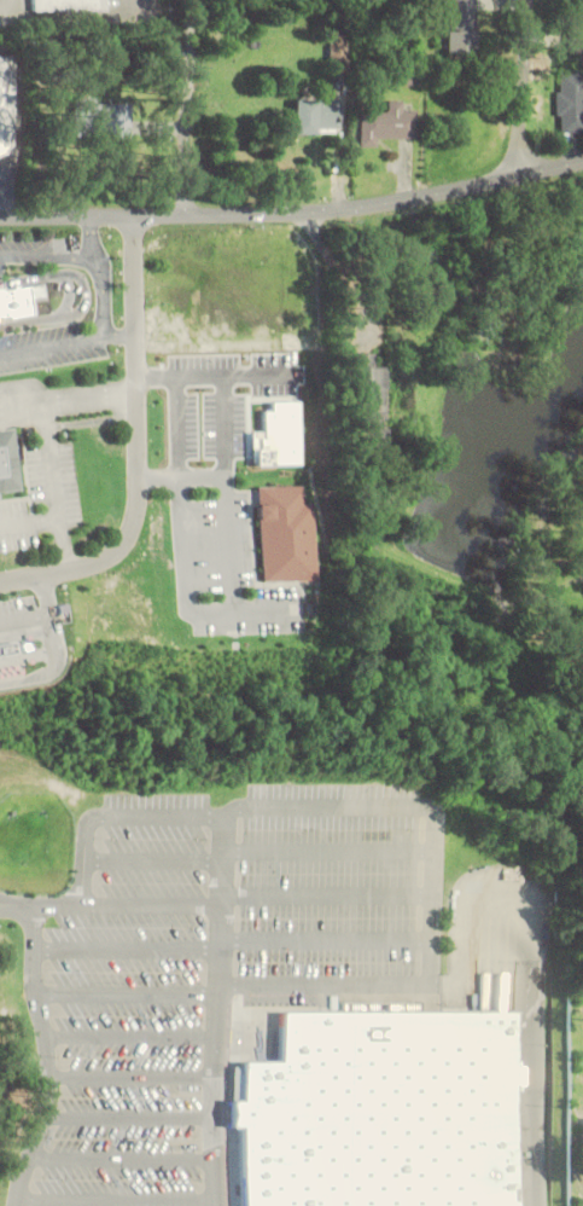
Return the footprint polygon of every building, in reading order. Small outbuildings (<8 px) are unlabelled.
[(31,11),(104,11),(104,0),(31,0),(31,11)] [(477,54),(477,0),(446,0),(446,54),(477,54)] [(348,34),(329,34),(329,75),(348,75),(348,34)] [(11,151),(11,52),(0,52),(0,151),(11,151)] [(582,132),(582,73),(559,73),(559,132),(582,132)] [(132,135),(132,100),(73,100),(73,135),(132,135)] [(340,100),(295,100),(295,133),(340,133),(340,100)] [(378,137),(416,137),(416,112),(403,112),(403,101),(387,100),(387,112),(361,111),(360,146),(378,146),(378,137)] [(6,312),(7,315),(33,312),(28,283),(0,287),(0,313),(6,312)] [(16,485),(8,425),(0,426),(0,487),(16,485)] [(11,648),(10,639),(0,641),(0,649),(11,648)] [(525,1009),(525,1205),(246,1205),(246,1124),(235,1124),(235,1098),(246,1098),(246,1060),(282,1060),(282,1009),(525,1009)]
